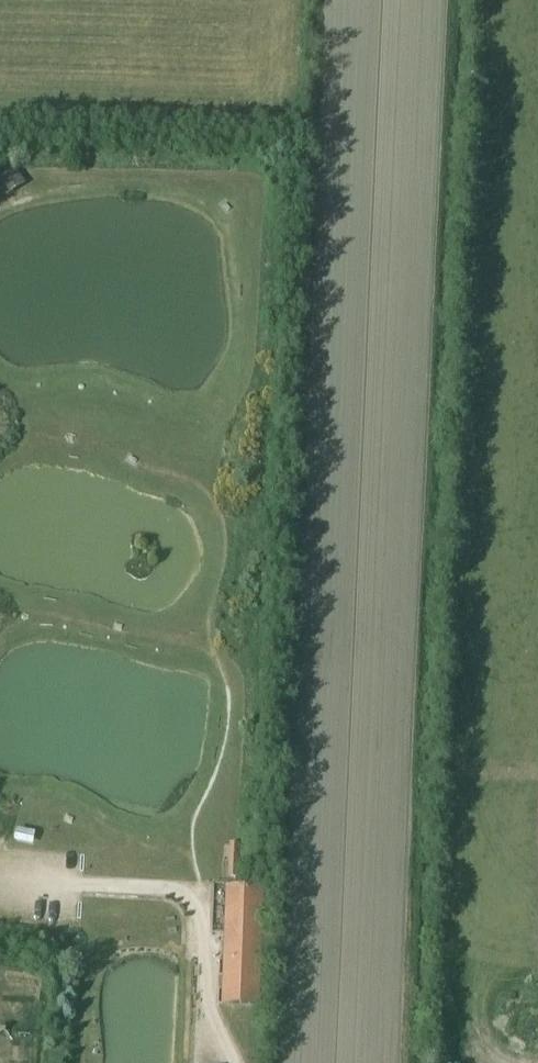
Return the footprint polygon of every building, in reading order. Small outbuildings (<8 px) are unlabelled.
[(9,191),(26,181),(18,168),(1,178),(9,191)] [(236,888),(232,1003),(258,1003),(262,889),(236,888)]
